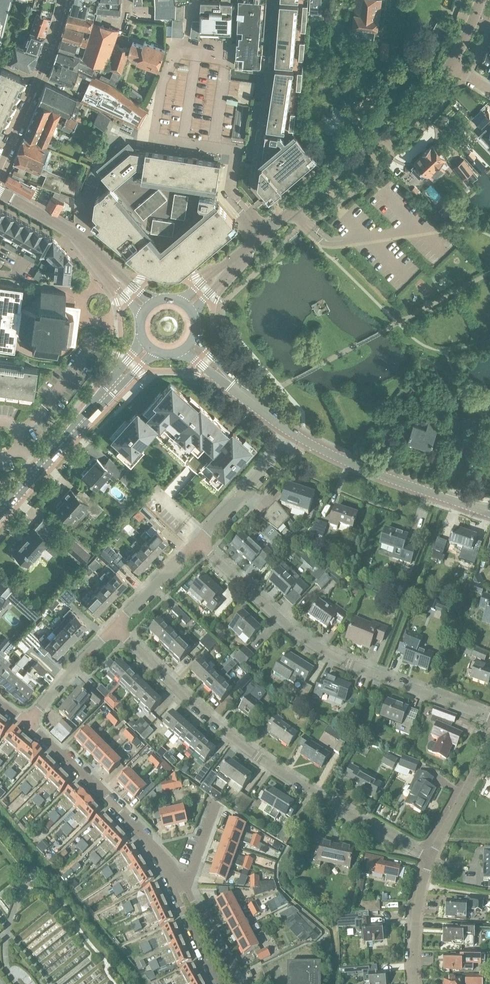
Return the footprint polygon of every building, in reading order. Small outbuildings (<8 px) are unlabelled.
[(0,47),(12,0),(0,0),(0,47)] [(42,9),(44,0),(35,0),(33,7),(42,9)] [(41,13),(53,15),(56,0),(44,0),(42,9),(41,13)] [(69,10),(95,16),(96,12),(89,10),(90,5),(83,3),(84,0),(72,0),(69,10)] [(98,3),(98,4),(97,13),(121,15),(122,0),(98,0),(98,3)] [(156,26),(163,26),(162,17),(172,18),(176,18),(175,5),(175,4),(175,0),(155,0),(156,26)] [(200,21),(199,31),(233,33),(233,7),(233,2),(201,0),(200,20),(200,21)] [(283,2),(280,2),(275,62),(277,62),(276,67),(267,127),(268,127),(267,132),(266,131),(258,183),(267,192),(266,193),(270,198),(317,157),(313,153),(294,131),(300,88),(303,88),(310,0),(283,0),(283,2)] [(311,13),(321,13),(321,7),(320,7),(320,5),(321,6),(322,0),(311,0),(311,13)] [(353,27),(356,27),(354,36),(374,39),(376,30),(378,30),(382,0),(356,0),(353,27)] [(267,3),(238,1),(238,14),(244,14),(244,20),(238,19),(237,32),(243,33),(243,38),(240,38),(239,45),(237,45),(236,54),(235,65),(245,66),(245,65),(261,66),(262,56),(267,3)] [(175,5),(176,18),(184,18),(184,6),(175,5)] [(151,18),(151,7),(136,6),(136,18),(151,18)] [(91,30),(93,23),(95,16),(69,10),(65,25),(91,30)] [(53,15),(41,13),(37,12),(30,32),(45,37),(53,15)] [(107,67),(107,66),(115,44),(119,31),(93,23),(91,30),(89,37),(89,38),(83,36),(80,45),(86,46),(83,57),(107,67)] [(80,45),(83,36),(84,32),(65,26),(62,39),(78,44),(80,45)] [(23,50),(38,55),(39,53),(45,37),(30,32),(23,28),(19,37),(23,39),(23,37),(28,39),(23,50)] [(74,54),(78,44),(62,39),(59,49),(74,54)] [(166,48),(155,44),(145,41),(143,45),(133,42),(128,54),(138,58),(137,62),(158,70),(166,48)] [(107,66),(107,67),(121,73),(129,49),(115,44),(107,66)] [(38,55),(23,50),(15,46),(12,52),(10,58),(8,63),(32,72),(38,55)] [(78,68),(92,75),(95,68),(80,61),(81,57),(58,50),(55,60),(78,68)] [(55,61),(49,76),(73,85),(77,86),(76,89),(79,91),(79,92),(84,94),(92,75),(80,69),(55,61)] [(27,80),(2,69),(0,72),(0,139),(27,80)] [(97,217),(92,223),(138,262),(152,269),(166,273),(181,274),(239,224),(235,219),(234,220),(216,198),(224,137),(238,139),(245,140),(253,86),(167,72),(153,154),(132,150),(102,175),(111,186),(96,199),(94,213),(97,217)] [(101,79),(110,83),(112,79),(102,74),(101,79)] [(110,83),(101,79),(92,75),(84,94),(81,100),(84,102),(101,110),(112,115),(139,127),(148,110),(110,83)] [(46,84),(39,102),(62,113),(68,116),(72,117),(75,119),(76,120),(84,102),(81,100),(77,99),(77,98),(46,84)] [(39,102),(25,136),(47,145),(56,149),(57,146),(48,142),(57,123),(62,126),(73,131),(78,121),(76,120),(75,119),(72,117),(68,116),(66,120),(63,119),(62,122),(58,120),(62,113),(39,102)] [(101,110),(95,123),(106,128),(112,115),(101,110)] [(482,111),(474,118),(481,127),(489,119),(482,111)] [(19,152),(44,163),(44,164),(50,150),(24,139),(19,152)] [(413,169),(412,170),(419,178),(421,177),(422,178),(427,174),(428,176),(429,175),(436,168),(437,168),(440,164),(445,160),(446,158),(450,154),(438,141),(434,145),(433,145),(432,146),(431,146),(423,154),(415,162),(416,163),(412,167),(413,169)] [(87,157),(93,160),(97,149),(90,146),(87,157)] [(40,173),(43,167),(44,163),(19,152),(15,162),(21,164),(28,167),(40,173)] [(464,160),(454,168),(468,185),(478,177),(464,160)] [(25,175),(28,167),(21,164),(18,172),(15,171),(13,176),(24,182),(27,176),(25,175)] [(43,167),(40,173),(47,175),(42,187),(60,193),(66,178),(49,171),(49,170),(43,167)] [(23,181),(13,176),(10,174),(4,183),(18,191),(23,181)] [(23,181),(18,191),(30,198),(37,186),(30,183),(29,184),(24,182),(23,181)] [(58,213),(64,202),(52,195),(46,206),(58,213)] [(0,222),(0,228),(7,232),(15,217),(6,212),(0,222)] [(15,217),(7,232),(16,237),(25,222),(15,217)] [(25,222),(16,237),(26,242),(34,227),(25,222)] [(34,227),(26,242),(35,247),(43,233),(37,229),(34,227)] [(43,233),(35,247),(45,252),(52,239),(43,233)] [(52,239),(45,252),(55,263),(67,251),(52,239)] [(444,243),(436,252),(445,259),(453,250),(444,243)] [(55,263),(54,268),(70,270),(71,259),(67,251),(55,263)] [(67,282),(69,272),(52,270),(50,280),(67,282)] [(0,285),(0,348),(14,350),(15,339),(24,340),(32,350),(32,353),(57,357),(59,337),(64,338),(68,313),(63,312),(65,293),(40,289),(40,293),(30,300),(21,299),(22,288),(0,285)] [(36,368),(0,363),(0,399),(32,403),(32,398),(36,368)] [(116,437),(114,439),(126,449),(138,435),(143,439),(158,423),(153,419),(156,416),(159,419),(170,409),(177,415),(173,420),(181,427),(188,419),(199,428),(201,425),(214,436),(215,434),(218,436),(204,452),(211,459),(216,454),(228,465),(240,452),(242,454),(254,441),(245,433),(244,435),(229,422),(227,425),(215,415),(216,414),(207,407),(205,409),(184,393),(183,395),(167,382),(160,391),(159,390),(150,399),(152,400),(134,419),(130,417),(114,435),(116,437)] [(431,450),(441,423),(431,420),(427,429),(414,424),(407,441),(431,450)] [(96,460),(95,458),(87,467),(88,469),(82,475),(96,488),(108,475),(113,479),(121,470),(109,459),(103,465),(97,459),(96,460)] [(127,482),(131,477),(125,472),(121,477),(127,482)] [(309,515),(315,495),(289,487),(282,506),(309,515)] [(102,509),(80,489),(75,494),(70,489),(63,497),(65,499),(56,509),(68,520),(73,515),(76,518),(85,508),(95,517),(102,509)] [(147,540),(158,551),(168,541),(159,532),(165,526),(143,506),(140,509),(154,523),(152,526),(156,530),(151,535),(146,529),(141,534),(147,540)] [(259,517),(275,529),(283,519),(270,506),(259,517)] [(353,531),(358,515),(336,508),(331,524),(353,531)] [(27,566),(44,547),(58,530),(44,518),(12,553),(27,566)] [(129,530),(132,526),(128,522),(124,526),(129,530)] [(323,537),(327,525),(318,522),(311,533),(323,537)] [(285,530),(282,534),(288,538),(291,534),(285,530)] [(411,564),(416,549),(406,545),(408,537),(386,530),(381,546),(396,551),(393,558),(411,564)] [(474,565),(480,548),(474,546),(477,537),(455,530),(450,544),(466,550),(463,561),(474,565)] [(260,551),(243,535),(232,547),(233,548),(232,550),(236,553),(237,552),(251,565),(259,556),(265,561),(272,553),(265,546),(260,551)] [(278,535),(272,541),(280,549),(286,542),(278,535)] [(293,535),(290,539),(296,544),(299,540),(293,535)] [(83,562),(90,554),(72,538),(65,545),(83,562)] [(438,539),(433,551),(443,555),(448,542),(438,539)] [(148,562),(158,551),(147,540),(141,546),(137,551),(148,562)] [(94,544),(89,549),(93,553),(98,548),(94,544)] [(103,550),(120,566),(127,560),(119,552),(117,554),(108,545),(103,550)] [(116,571),(120,566),(103,550),(100,553),(109,561),(107,563),(116,571)] [(138,572),(148,562),(137,551),(127,561),(138,572)] [(433,552),(431,559),(441,562),(443,556),(433,552)] [(306,554),(301,560),(313,571),(318,565),(306,554)] [(285,564),(292,569),(296,564),(289,559),(285,564)] [(295,606),(302,598),(300,596),(308,587),(283,563),(275,571),(277,573),(269,582),(295,606)] [(89,574),(93,570),(88,566),(84,570),(89,574)] [(318,579),(327,571),(323,567),(315,576),(318,579)] [(106,583),(117,593),(127,583),(116,572),(111,578),(105,571),(100,577),(106,583)] [(321,590),(331,579),(325,574),(315,585),(321,590)] [(212,613),(223,602),(217,598),(222,593),(204,575),(191,588),(208,605),(206,607),(212,613)] [(3,580),(0,584),(0,602),(3,604),(7,600),(13,606),(21,596),(3,580)] [(107,604),(117,593),(106,583),(100,588),(96,593),(107,604)] [(483,594),(485,589),(471,584),(470,590),(483,594)] [(63,591),(72,600),(77,595),(67,587),(63,591)] [(398,600),(403,590),(396,587),(392,597),(398,600)] [(68,604),(72,600),(63,591),(59,596),(68,604)] [(97,614),(107,604),(96,593),(86,603),(97,614)] [(366,596),(365,601),(374,605),(373,608),(377,609),(378,606),(381,607),(383,602),(366,596)] [(485,597),(481,608),(488,611),(484,624),(489,626),(489,598),(485,597)] [(433,601),(430,610),(436,612),(440,603),(433,601)] [(332,611),(320,603),(310,617),(327,629),(334,619),(341,624),(348,614),(336,606),(332,611)] [(181,621),(185,616),(176,607),(172,612),(181,621)] [(450,607),(446,616),(452,618),(456,610),(450,607)] [(65,625),(77,636),(82,631),(81,630),(86,625),(70,609),(64,615),(69,620),(65,625)] [(249,642),(261,630),(243,613),(232,625),(249,642)] [(185,616),(181,621),(186,625),(190,621),(185,616)] [(373,626),(356,618),(347,639),(369,649),(374,638),(382,641),(388,629),(374,623),(373,626)] [(160,643),(170,632),(160,622),(149,633),(160,643)] [(72,641),(77,636),(65,625),(55,634),(67,645),(71,640),(72,641)] [(26,636),(32,643),(33,642),(38,647),(42,643),(30,631),(26,636)] [(164,648),(165,647),(170,652),(180,642),(170,632),(160,643),(164,647),(164,648)] [(428,671),(434,655),(418,649),(422,638),(406,632),(399,651),(407,654),(404,662),(428,671)] [(29,648),(33,644),(32,643),(26,636),(24,633),(19,639),(29,648)] [(46,644),(45,645),(42,643),(38,647),(45,654),(49,649),(57,656),(61,651),(62,651),(67,646),(66,645),(67,645),(55,634),(50,639),(44,633),(39,637),(46,644)] [(205,647),(213,639),(208,634),(200,642),(205,647)] [(11,669),(6,664),(10,660),(4,655),(14,643),(9,638),(0,648),(0,680),(1,681),(1,680),(11,669)] [(15,643),(25,652),(29,648),(19,639),(15,643)] [(213,639),(205,647),(209,651),(217,643),(213,639)] [(180,642),(170,652),(175,658),(175,659),(179,663),(180,662),(180,663),(191,652),(180,642)] [(254,656),(246,649),(236,660),(243,667),(254,656)] [(486,661),(488,655),(475,649),(473,656),(486,661)] [(313,670),(288,653),(279,667),(277,665),(273,673),(288,682),(293,685),(296,680),(304,685),(313,670)] [(42,674),(47,670),(38,661),(34,666),(42,674)] [(233,670),(237,665),(232,661),(228,665),(233,670)] [(201,683),(211,672),(201,662),(190,673),(201,683)] [(11,690),(22,678),(15,672),(19,666),(16,663),(11,669),(1,680),(6,684),(6,685),(11,690)] [(106,690),(110,694),(131,674),(121,663),(110,675),(115,680),(106,690)] [(489,682),(489,673),(486,672),(487,669),(473,664),(470,671),(475,672),(472,680),(488,686),(489,682)] [(211,693),(221,682),(211,672),(201,683),(211,693)] [(130,694),(141,683),(137,679),(138,678),(137,677),(134,674),(133,674),(132,674),(131,674),(120,685),(126,690),(130,694)] [(243,688),(252,679),(248,675),(239,684),(243,688)] [(22,678),(11,690),(17,695),(17,694),(23,698),(32,687),(22,678)] [(350,686),(329,678),(327,683),(319,679),(313,694),(321,697),(323,693),(344,702),(350,686)] [(221,682),(211,693),(221,703),(232,692),(221,682)] [(140,704),(151,693),(141,683),(130,694),(140,704)] [(252,722),(264,707),(250,696),(255,689),(250,685),(238,700),(244,704),(238,711),(252,722)] [(106,698),(110,694),(106,690),(102,686),(98,690),(106,698)] [(70,702),(80,711),(90,700),(98,708),(104,701),(92,690),(86,697),(80,691),(70,702)] [(151,693),(140,704),(151,714),(162,703),(151,693)] [(301,710),(307,698),(302,696),(296,707),(301,710)] [(116,709),(120,704),(116,700),(112,704),(116,709)] [(308,701),(304,711),(310,713),(314,703),(308,701)] [(409,736),(414,722),(405,718),(408,709),(387,701),(381,719),(397,725),(395,730),(409,736)] [(69,723),(80,711),(70,702),(59,714),(69,723)] [(454,723),(457,716),(434,707),(432,714),(454,723)] [(111,722),(116,717),(113,713),(107,718),(111,722)] [(288,747),(297,735),(280,723),(283,719),(275,713),(269,722),(274,726),(269,734),(271,735),(270,736),(278,742),(279,741),(288,747)] [(184,724),(173,714),(163,726),(174,735),(184,724)] [(116,717),(111,722),(115,726),(121,721),(116,717)] [(71,735),(76,730),(65,719),(60,724),(71,734),(71,735)] [(0,724),(0,739),(1,739),(11,726),(3,720),(0,724)] [(141,736),(149,728),(145,723),(142,726),(139,723),(133,728),(141,736)] [(60,724),(54,730),(55,731),(65,741),(70,735),(71,734),(60,724)] [(194,732),(184,724),(174,735),(184,744),(194,732)] [(459,742),(462,735),(437,724),(431,737),(439,740),(433,754),(446,760),(454,740),(459,742)] [(149,728),(141,736),(145,740),(154,732),(149,728)] [(5,754),(21,735),(14,729),(3,741),(8,745),(2,752),(5,754)] [(127,739),(133,734),(129,729),(123,735),(127,739)] [(84,749),(95,738),(87,730),(76,741),(84,749)] [(205,742),(194,733),(184,744),(195,753),(205,742)] [(133,734),(127,739),(131,744),(137,738),(133,734)] [(18,753),(28,741),(21,735),(5,754),(8,757),(14,750),(18,753)] [(321,769),(330,756),(310,743),(312,739),(306,736),(300,745),(306,749),(302,756),(321,769)] [(344,747),(348,739),(343,736),(339,745),(344,747)] [(93,758),(104,747),(95,738),(84,749),(93,758)] [(19,765),(34,747),(28,741),(18,753),(21,756),(15,763),(19,765)] [(216,752),(205,742),(195,753),(206,763),(216,752)] [(34,747),(19,765),(22,768),(28,761),(32,765),(42,753),(34,747)] [(101,766),(112,755),(104,747),(93,758),(101,766)] [(173,758),(173,757),(169,753),(164,757),(169,762),(173,758)] [(112,755),(101,766),(109,775),(121,763),(112,755)] [(153,765),(158,759),(155,755),(149,761),(153,765)] [(35,781),(52,763),(46,756),(35,768),(38,771),(32,778),(35,781)] [(173,758),(169,762),(173,766),(177,762),(173,757),(173,758)] [(393,757),(388,767),(393,769),(398,760),(393,757)] [(416,774),(420,764),(403,757),(399,767),(416,774)] [(158,759),(153,765),(157,769),(163,763),(158,759)] [(165,762),(161,765),(165,770),(169,766),(165,762)] [(231,782),(240,770),(229,762),(220,775),(231,782)] [(48,781),(59,770),(52,763),(35,781),(38,784),(44,777),(48,781)] [(201,783),(211,769),(206,765),(195,779),(201,783)] [(374,799),(381,786),(357,772),(359,768),(353,765),(347,776),(353,780),(350,785),(374,799)] [(8,778),(13,772),(10,769),(5,775),(8,778)] [(47,793),(65,775),(59,770),(48,781),(51,784),(45,790),(47,793)] [(243,791),(252,778),(240,770),(231,782),(243,791)] [(13,772),(8,778),(12,781),(17,775),(13,772)] [(126,791),(137,780),(129,772),(118,783),(126,791)] [(209,788),(218,777),(212,772),(204,784),(209,788)] [(422,814),(435,790),(429,787),(433,780),(419,772),(410,790),(414,792),(406,806),(422,814)] [(65,775),(47,793),(51,796),(57,790),(61,793),(72,782),(65,775)] [(181,781),(180,775),(179,775),(171,777),(173,781),(168,783),(169,791),(184,787),(183,780),(181,781)] [(137,780),(126,791),(135,800),(146,789),(137,780)] [(24,792),(29,786),(26,783),(20,789),(24,792)] [(63,809),(81,792),(75,785),(63,797),(66,800),(60,806),(63,809)] [(29,786),(24,792),(27,795),(32,789),(29,786)] [(264,812),(271,816),(282,798),(270,790),(262,804),(267,807),(264,812)] [(76,809),(87,798),(81,792),(63,809),(66,812),(72,806),(76,809)] [(239,809),(247,797),(241,793),(233,805),(239,809)] [(36,804),(42,798),(38,795),(33,801),(36,804)] [(239,809),(236,813),(242,817),(253,801),(247,797),(239,809)] [(42,798),(36,804),(39,808),(45,801),(42,798)] [(76,822),(94,805),(87,798),(76,809),(79,813),(73,819),(76,822)] [(294,805),(282,798),(271,816),(277,820),(280,815),(286,819),(294,805)] [(94,805),(76,822),(79,825),(85,819),(89,823),(100,811),(94,805)] [(172,811),(175,827),(186,824),(183,809),(172,811)] [(163,829),(175,827),(172,811),(160,814),(161,818),(163,829)] [(52,820),(58,815),(54,812),(49,817),(52,820)] [(92,838),(109,821),(103,815),(92,826),(95,829),(89,835),(92,838)] [(104,838),(115,827),(109,821),(92,838),(94,841),(101,835),(104,838)] [(227,832),(242,838),(252,841),(259,844),(261,838),(254,835),(253,836),(244,833),(246,827),(231,821),(227,832)] [(38,839),(49,830),(45,825),(34,834),(38,839)] [(64,833),(70,828),(66,825),(61,830),(64,833)] [(104,851),(121,834),(115,827),(104,838),(108,842),(101,848),(104,851)] [(283,843),(291,831),(285,827),(277,839),(283,843)] [(70,828),(64,833),(67,836),(73,831),(70,828)] [(238,848),(242,838),(227,832),(223,843),(238,848)] [(121,834),(104,851),(107,854),(113,848),(117,852),(128,841),(121,834)] [(39,854),(47,848),(41,840),(33,845),(39,854)] [(80,849),(85,844),(82,841),(77,846),(80,849)] [(257,850),(259,844),(252,841),(250,847),(257,850)] [(340,848),(332,846),(333,843),(323,841),(321,848),(314,847),(310,863),(318,864),(319,861),(349,868),(354,848),(341,845),(340,848)] [(236,855),(238,848),(223,843),(219,853),(228,857),(251,865),(253,860),(246,857),(246,858),(236,855)] [(85,844),(80,849),(83,853),(89,848),(85,844)] [(118,867),(138,854),(133,847),(120,855),(122,859),(116,863),(118,867)] [(101,848),(95,854),(98,857),(104,851),(101,848)] [(60,862),(68,854),(65,851),(56,858),(60,862)] [(251,865),(228,857),(219,853),(214,865),(230,870),(232,864),(250,871),(251,865)] [(129,871),(143,862),(138,854),(118,867),(120,871),(127,867),(129,871)] [(398,878),(400,867),(383,863),(384,858),(370,855),(366,871),(398,878)] [(98,857),(92,862),(96,866),(101,860),(98,857)] [(129,884),(149,871),(143,862),(129,871),(133,876),(127,880),(129,884)] [(75,873),(81,867),(78,864),(72,870),(75,873)] [(225,883),(230,870),(214,865),(210,877),(225,883)] [(65,881),(73,874),(71,871),(63,877),(65,881)] [(149,871),(129,884),(131,887),(137,883),(141,888),(154,880),(149,871)] [(111,872),(105,876),(107,880),(113,876),(111,872)] [(241,875),(237,885),(245,886),(248,877),(247,877),(242,875),(241,875)] [(259,882),(250,882),(250,889),(253,889),(255,897),(278,889),(276,882),(259,882)] [(139,903),(161,893),(157,884),(143,890),(146,896),(138,900),(139,903)] [(98,909),(108,904),(102,892),(92,896),(98,909)] [(151,908),(165,902),(161,893),(139,903),(142,908),(150,905),(151,908)] [(283,895),(273,901),(278,910),(288,905),(283,895)] [(222,913),(236,906),(230,896),(217,903),(222,913)] [(483,911),(483,899),(468,898),(468,902),(458,901),(457,903),(448,902),(447,918),(458,918),(458,921),(466,921),(467,906),(477,907),(476,911),(483,911)] [(148,921),(169,911),(165,902),(151,908),(154,914),(146,918),(148,921)] [(364,911),(379,910),(378,902),(363,904),(364,911)] [(251,911),(258,907),(256,903),(249,906),(251,911)] [(278,910),(276,911),(285,920),(289,918),(297,914),(288,905),(278,910)] [(227,924),(241,916),(236,906),(222,913),(227,924)] [(258,907),(251,911),(254,916),(261,913),(258,907)] [(169,911),(148,921),(150,925),(157,922),(159,927),(174,920),(169,911)] [(368,918),(368,913),(357,913),(358,930),(360,933),(361,932),(362,940),(365,940),(365,942),(382,941),(381,925),(371,926),(371,918),(368,918)] [(297,914),(289,918),(305,934),(310,928),(297,914)] [(342,923),(353,923),(353,914),(342,915),(342,923)] [(233,935),(247,927),(241,916),(227,924),(233,935)] [(158,944),(180,935),(176,925),(162,931),(164,936),(156,940),(158,944)] [(462,926),(461,928),(445,927),(444,943),(454,944),(455,946),(463,946),(463,938),(474,938),(474,927),(462,926)] [(238,945),(252,937),(247,927),(233,935),(238,945)] [(170,949),(184,943),(180,935),(158,944),(160,948),(168,944),(170,949)] [(252,937),(238,945),(244,956),(258,949),(252,937)] [(165,962),(187,952),(184,943),(170,949),(172,954),(164,958),(165,962)] [(260,961),(270,956),(266,948),(256,954),(260,961)] [(187,952),(165,962),(167,966),(176,962),(178,967),(192,961),(187,952)] [(482,964),(482,953),(462,953),(462,956),(445,956),(444,970),(462,970),(462,963),(482,964)] [(139,970),(146,967),(144,961),(137,965),(139,970)] [(260,977),(256,964),(245,968),(249,981),(260,977)] [(198,974),(193,965),(180,972),(183,977),(175,981),(177,983),(180,983),(198,974)] [(322,965),(289,965),(289,983),(322,983),(322,965)] [(384,973),(369,974),(370,983),(364,983),(385,983),(384,973)] [(203,983),(198,974),(180,983),(201,983),(203,983)]
